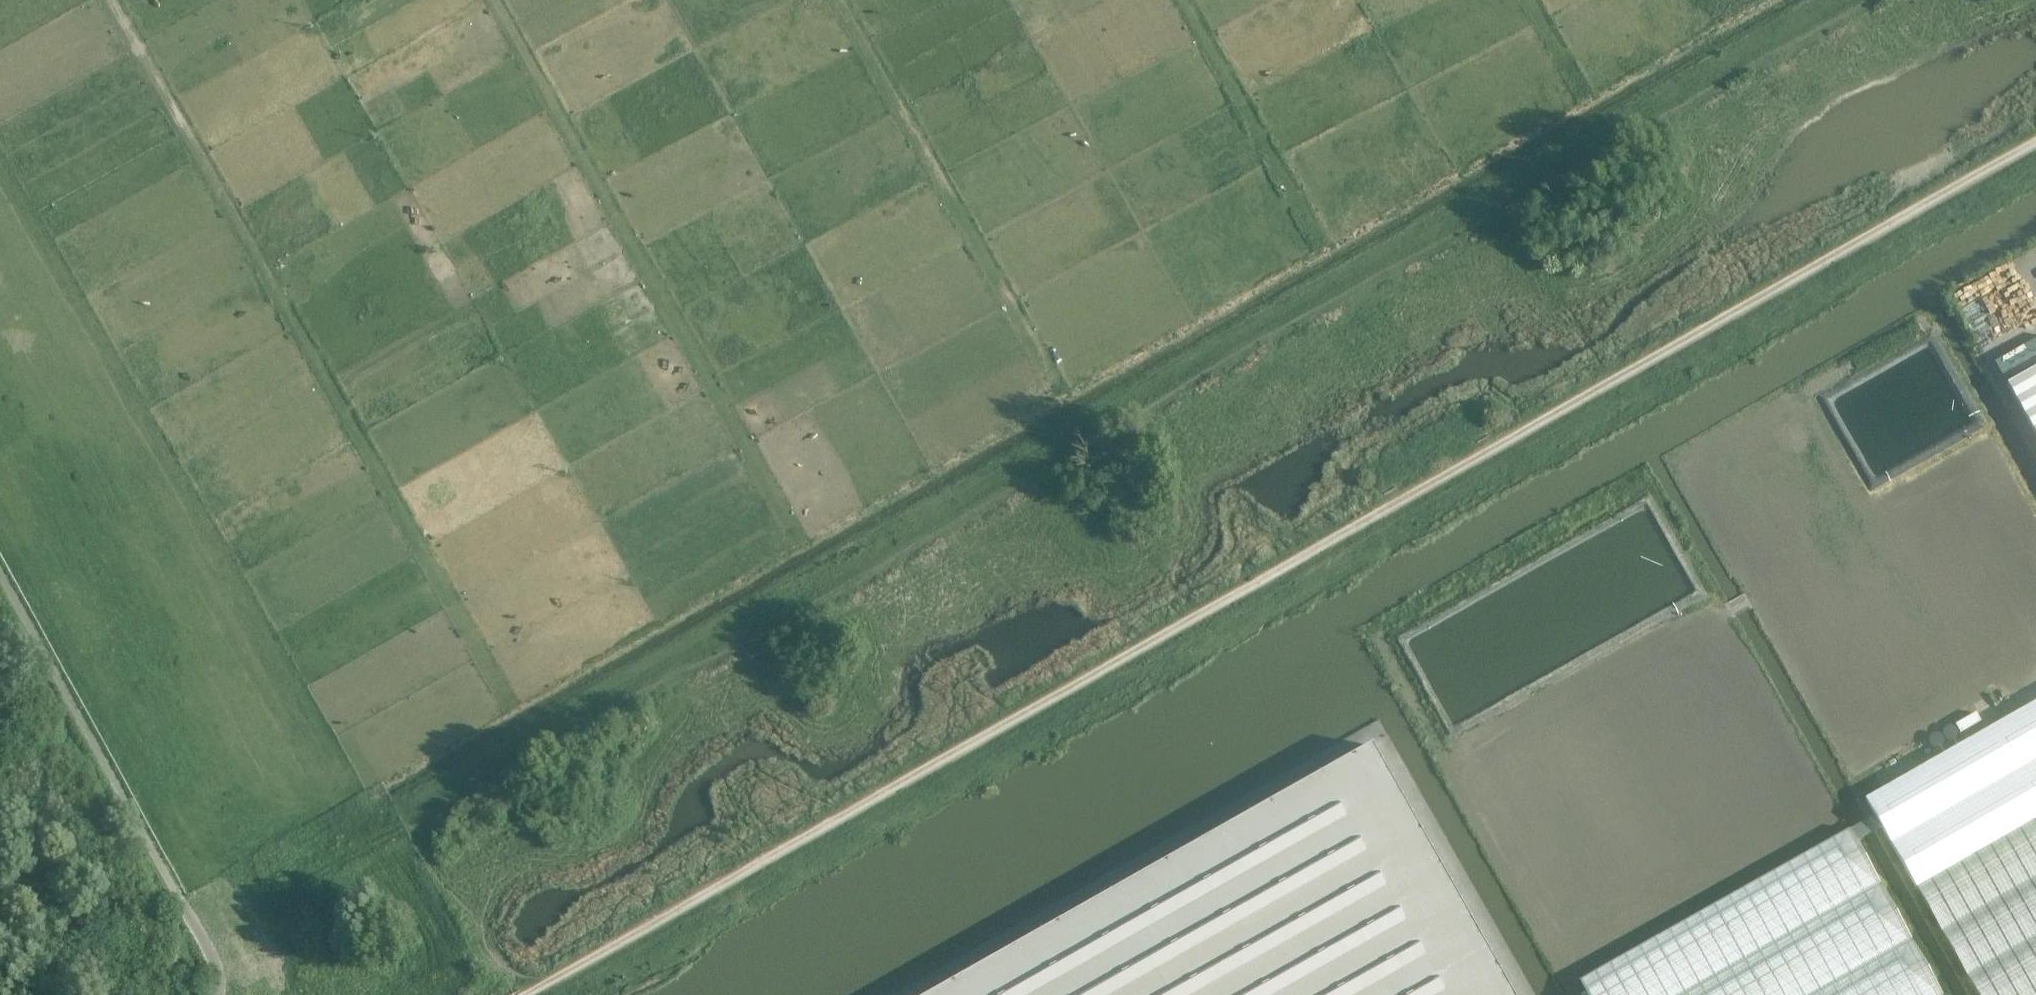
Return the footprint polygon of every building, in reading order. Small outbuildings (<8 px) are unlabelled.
[(1997,357),(2008,379),(2035,365),(2035,337),(1997,357)] [(2035,433),(2035,369),(2008,384),(2035,433)] [(1866,799),(1977,994),(2035,994),(2035,702),(1866,799)] [(1368,746),(929,994),(1509,994),(1368,746)] [(1588,994),(1942,994),(1849,830),(1580,981),(1588,994)]
